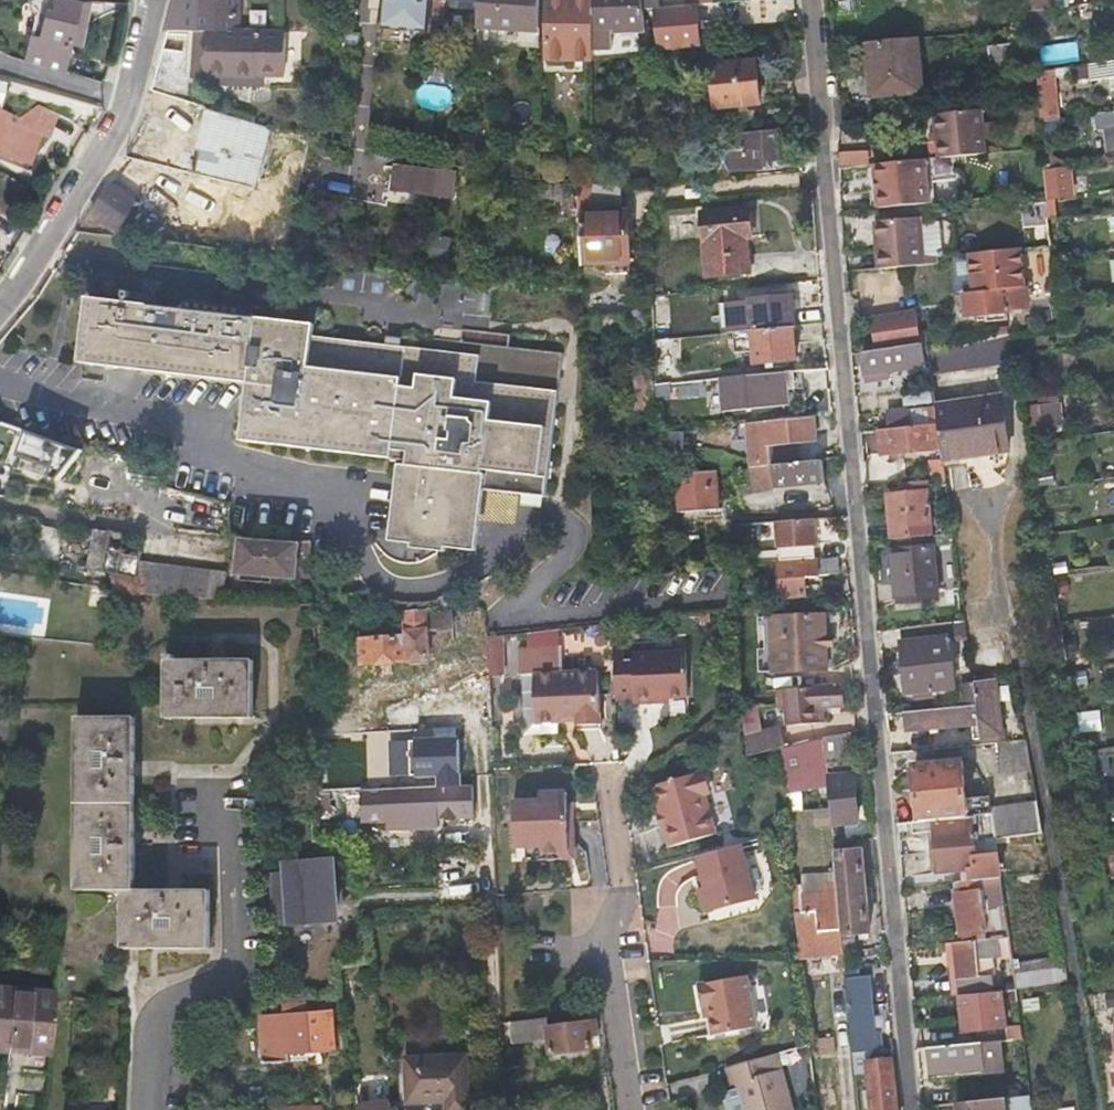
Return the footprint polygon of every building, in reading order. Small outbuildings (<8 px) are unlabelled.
[(62,70),(67,28),(69,20),(72,0),(34,0),(27,65),(62,70)] [(167,31),(192,32),(198,32),(240,33),(241,0),(174,0),(167,31)] [(335,19),(353,20),(354,0),(336,0),(335,19)] [(402,28),(428,31),(431,0),(383,0),(382,9),(381,25),(381,26),(402,28)] [(428,31),(439,31),(441,0),(431,0),(428,31)] [(480,1),(477,27),(480,27),(480,40),(487,40),(488,31),(498,32),(498,28),(540,29),(541,0),(480,0),(480,1)] [(547,43),(577,43),(578,59),(591,59),(591,48),(591,0),(548,0),(547,43)] [(591,48),(611,48),(612,0),(591,0),(591,48)] [(658,11),(657,0),(641,0),(643,12),(651,11),(658,11)] [(1033,10),(1044,8),(1052,7),(1051,0),(1032,0),(1033,10)] [(691,7),(658,11),(651,11),(654,28),(656,49),(696,45),(693,25),(698,24),(700,18),(692,19),(691,7)] [(1046,26),(1044,8),(1033,10),(1029,10),(1030,28),(1046,26)] [(643,12),(644,29),(654,28),(651,11),(643,12)] [(78,22),(69,20),(67,28),(77,29),(78,22)] [(400,40),(402,28),(381,26),(380,39),(400,40)] [(188,68),(195,69),(198,32),(192,32),(189,59),(188,68)] [(240,33),(198,32),(195,69),(287,77),(291,34),(240,33)] [(866,41),(869,68),(872,94),(921,89),(915,36),(866,41)] [(547,59),(578,59),(577,43),(547,43),(547,59)] [(991,81),(1006,79),(1021,78),(1020,65),(1018,47),(1018,46),(987,49),(991,81)] [(1028,46),(1018,47),(1020,65),(1030,64),(1028,46)] [(155,84),(169,88),(185,92),(188,68),(189,59),(162,53),(155,84)] [(706,65),(708,87),(710,109),(755,104),(751,60),(706,65)] [(1039,87),(1046,86),(1053,85),(1052,70),(1037,71),(1039,87)] [(1039,87),(1036,87),(1039,121),(1045,120),(1056,119),(1053,85),(1046,86),(1039,87)] [(25,123),(36,112),(48,101),(35,96),(18,121),(25,123)] [(981,108),(935,113),(939,158),(985,154),(981,108)] [(5,123),(5,114),(0,112),(0,152),(28,164),(40,135),(13,124),(7,124),(5,129),(5,123)] [(1092,115),(1095,138),(1113,136),(1112,133),(1113,133),(1113,112),(1092,115)] [(267,131),(238,122),(209,113),(198,153),(208,155),(203,177),(251,189),(267,131)] [(727,165),(723,165),(719,166),(720,174),(761,170),(760,161),(783,158),(781,130),(737,135),(738,150),(726,152),(727,165)] [(841,152),(843,166),(865,163),(863,149),(841,152)] [(208,155),(198,153),(192,174),(203,177),(208,155)] [(867,210),(894,207),(920,204),(916,161),(863,166),(867,210)] [(391,192),(452,201),(455,174),(394,165),(391,192)] [(1044,170),(1046,184),(1047,198),(1054,198),(1070,196),(1067,167),(1044,170)] [(112,183),(90,213),(118,232),(120,229),(124,231),(127,226),(133,230),(141,219),(138,216),(146,205),(140,200),(144,193),(120,176),(114,184),(112,183)] [(581,264),(602,263),(628,262),(626,213),(619,213),(618,187),(577,184),(581,264)] [(1056,218),(1054,198),(1047,198),(1049,219),(1056,218)] [(708,277),(728,275),(748,273),(745,239),(751,239),(747,208),(701,213),(708,277)] [(340,215),(327,213),(324,227),(338,228),(340,215)] [(870,240),(874,272),(927,266),(926,259),(922,218),(877,223),(878,239),(870,240)] [(877,223),(868,223),(870,240),(878,239),(877,223)] [(1023,248),(972,253),(975,292),(1027,287),(1023,248)] [(926,259),(927,266),(941,265),(940,257),(926,259)] [(629,274),(628,262),(602,263),(602,275),(629,274)] [(975,292),(968,293),(970,313),(991,311),(1010,310),(1012,309),(1012,306),(1032,304),(1031,286),(1027,287),(975,292)] [(749,300),(752,330),(793,326),(798,325),(795,294),(749,300)] [(243,441),(396,457),(406,346),(314,335),(315,324),(276,320),(255,317),(217,312),(87,298),(81,364),(249,382),(243,441)] [(257,299),(255,317),(276,320),(277,302),(257,299)] [(872,317),(877,351),(923,344),(917,310),(872,317)] [(1010,310),(991,311),(992,320),(1011,318),(1010,310)] [(738,352),(746,351),(754,350),(755,364),(766,362),(767,370),(774,369),(773,362),(796,359),(793,326),(752,330),(735,332),(738,352)] [(563,350),(457,338),(408,332),(406,346),(396,457),(410,459),(401,541),(462,548),(472,549),(481,482),(548,489),(563,350)] [(669,332),(655,334),(656,341),(670,340),(669,332)] [(929,348),(932,363),(932,366),(1012,350),(1009,332),(929,348)] [(927,364),(932,363),(929,348),(928,343),(923,344),(877,351),(865,353),(867,365),(869,375),(878,374),(879,379),(891,378),(891,373),(927,368),(927,364)] [(860,366),(867,365),(865,353),(859,354),(860,366)] [(793,388),(791,372),(784,373),(785,388),(793,388)] [(746,377),(750,408),(786,404),(785,388),(784,373),(746,377)] [(726,410),(750,408),(746,377),(723,379),(724,390),(725,405),(726,410)] [(718,406),(725,405),(724,390),(717,390),(718,406)] [(916,409),(937,407),(937,404),(936,395),(915,397),(916,409)] [(938,409),(940,424),(942,449),(944,461),(1010,453),(1002,396),(937,404),(937,407),(938,409)] [(1036,430),(1065,422),(1059,398),(1029,405),(1036,430)] [(889,429),(940,424),(938,409),(887,414),(889,429)] [(752,469),(798,464),(795,434),(819,431),(817,414),(788,418),(788,421),(746,425),(752,469)] [(940,424),(889,429),(880,429),(883,455),(891,453),(892,459),(901,459),(901,453),(930,450),(942,449),(940,424)] [(22,459),(29,436),(11,430),(0,426),(0,456),(22,459)] [(29,436),(22,459),(59,469),(60,467),(78,473),(80,467),(84,467),(86,450),(65,447),(29,436)] [(932,462),(944,461),(942,449),(930,450),(932,462)] [(820,461),(798,464),(752,469),(754,490),(788,487),(823,483),(820,461)] [(946,479),(945,470),(944,461),(932,462),(933,480),(938,480),(946,479)] [(739,470),(741,492),(754,490),(752,469),(739,470)] [(676,477),(678,496),(680,514),(719,510),(714,473),(676,477)] [(940,491),(948,491),(946,479),(938,480),(940,491)] [(926,481),(914,482),(902,483),(902,497),(889,498),(893,539),(901,539),(923,537),(932,536),(926,481)] [(780,562),(798,560),(816,558),(813,519),(777,522),(780,562)] [(119,572),(124,531),(95,527),(90,568),(119,572)] [(938,600),(935,574),(933,547),(924,548),(923,537),(901,539),(902,550),(894,551),(899,604),(938,600)] [(242,538),(242,555),(242,572),(297,575),(297,553),(312,554),(312,543),(242,538)] [(801,582),(808,581),(814,580),(814,577),(836,574),(833,560),(815,563),(814,561),(760,567),(761,571),(773,570),(776,599),(803,596),(801,582)] [(134,593),(179,597),(225,600),(226,574),(139,567),(134,593)] [(409,666),(418,666),(427,666),(426,658),(428,657),(427,634),(449,634),(447,606),(442,606),(404,608),(405,636),(385,636),(385,631),(374,632),(374,637),(358,638),(361,664),(409,661),(409,666)] [(773,625),(776,675),(831,670),(826,615),(772,619),(773,625)] [(903,646),(931,643),(930,627),(901,630),(903,646)] [(518,674),(530,672),(562,670),(561,631),(527,633),(526,648),(518,649),(518,674)] [(504,675),(504,635),(488,637),(489,676),(504,675)] [(948,642),(931,643),(903,646),(907,694),(953,689),(948,642)] [(252,660),(213,660),(175,661),(174,652),(166,652),(168,717),(254,717),(252,660)] [(611,654),(614,703),(632,702),(633,706),(654,705),(654,701),(666,700),(686,699),(683,653),(631,656),(630,652),(611,654)] [(530,672),(533,727),(558,725),(558,720),(576,720),(577,729),(598,728),(595,669),(562,670),(530,672)] [(965,708),(934,711),(903,713),(905,733),(931,730),(958,728),(973,727),(975,742),(1002,737),(994,679),(972,684),(973,692),(974,707),(965,708)] [(784,694),(788,732),(811,729),(809,709),(816,708),(834,706),(832,689),(784,694)] [(964,693),(965,708),(974,707),(973,692),(964,693)] [(816,708),(809,709),(811,729),(818,728),(816,708)] [(1079,711),(1080,732),(1104,731),(1103,710),(1079,711)] [(780,750),(783,748),(782,731),(763,739),(757,714),(746,716),(751,760),(780,750)] [(126,952),(171,952),(215,951),(213,889),(139,889),(135,718),(78,719),(81,890),(124,889),(126,952)] [(958,735),(958,728),(931,730),(931,737),(958,735)] [(859,819),(856,791),(853,764),(838,766),(837,758),(853,755),(851,732),(825,735),(834,822),(841,821),(855,819),(859,819)] [(783,748),(780,750),(785,799),(828,785),(823,736),(783,748)] [(439,771),(440,787),(462,786),(460,743),(455,743),(454,738),(439,738),(440,743),(416,744),(417,773),(439,771)] [(1026,743),(1011,744),(996,745),(998,775),(1031,772),(1026,743)] [(308,763),(293,766),(295,780),(311,777),(308,763)] [(915,824),(931,822),(966,819),(961,764),(915,768),(917,789),(911,789),(915,824)] [(665,816),(668,827),(674,848),(716,837),(706,797),(710,790),(707,779),(700,775),(657,786),(665,816)] [(440,787),(384,789),(362,790),(363,815),(388,814),(389,823),(418,821),(418,815),(437,815),(462,813),(462,786),(440,787)] [(566,803),(565,792),(539,794),(539,802),(512,804),(515,848),(526,847),(542,846),(542,853),(569,852),(566,803)] [(571,802),(566,803),(569,852),(542,853),(542,846),(526,847),(527,862),(575,859),(571,802)] [(812,808),(815,825),(833,822),(830,804),(812,808)] [(1042,833),(1040,820),(1037,806),(993,811),(993,817),(996,843),(1042,833)] [(661,829),(668,827),(665,816),(658,818),(661,829)] [(971,825),(973,845),(996,843),(993,817),(971,819),(971,825)] [(857,829),(855,819),(841,821),(842,830),(857,829)] [(932,829),(931,822),(915,824),(907,825),(909,839),(932,836),(936,875),(969,873),(970,883),(1001,880),(998,857),(975,859),(973,845),(971,825),(932,829)] [(695,852),(705,910),(761,901),(751,843),(695,852)] [(838,890),(842,935),(851,934),(865,933),(857,849),(834,852),(836,874),(838,890)] [(287,873),(271,875),(274,908),(290,906),(292,926),(325,923),(326,918),(327,916),(329,913),(331,911),(335,908),(341,906),(338,876),(330,877),(328,859),(286,863),(287,873)] [(838,890),(836,874),(801,880),(803,888),(804,896),(838,890)] [(953,884),(958,937),(963,937),(974,935),(987,934),(984,905),(989,905),(989,897),(1003,896),(1001,880),(970,883),(953,884)] [(794,890),(800,960),(844,955),(843,952),(843,947),(842,935),(838,890),(804,896),(803,888),(794,890)] [(290,906),(274,908),(275,927),(292,926),(290,906)] [(853,951),(851,934),(842,935),(843,947),(843,952),(853,951)] [(959,997),(995,994),(993,979),(988,980),(981,981),(978,964),(986,963),(1012,960),(1009,939),(975,942),(963,943),(954,944),(956,958),(946,959),(947,967),(956,966),(959,997)] [(956,958),(954,944),(945,945),(946,959),(956,958)] [(1061,958),(1016,958),(1016,984),(1062,984),(1061,958)] [(988,980),(986,963),(978,964),(981,981),(988,980)] [(947,967),(950,998),(959,997),(956,966),(947,967)] [(880,1053),(879,1043),(879,1033),(873,1034),(867,979),(851,981),(850,971),(845,971),(854,1067),(867,1066),(866,1054),(880,1053)] [(369,973),(356,973),(358,990),(371,989),(369,973)] [(34,978),(33,989),(58,991),(59,979),(34,978)] [(716,1038),(758,1031),(748,980),(699,988),(703,1009),(704,1008),(710,1007),(712,1020),(716,1038)] [(12,1048),(9,1070),(51,1072),(58,991),(33,989),(0,986),(0,1047),(12,1048)] [(1002,993),(995,994),(959,997),(961,1016),(962,1035),(978,1033),(1007,1030),(1002,993)] [(338,1049),(336,1026),(334,1002),(286,1005),(286,1018),(263,1019),(265,1063),(291,1062),(290,1051),(338,1049)] [(707,1021),(712,1020),(710,1007),(704,1008),(707,1021)] [(552,1033),(551,1027),(549,1017),(512,1022),(515,1039),(552,1033)] [(596,1020),(551,1027),(552,1033),(555,1053),(593,1047),(591,1035),(599,1033),(596,1020)] [(1022,1041),(1021,1035),(1021,1029),(1007,1030),(1007,1036),(1008,1042),(1022,1041)] [(979,1039),(1007,1036),(1007,1030),(978,1033),(979,1039)] [(928,1049),(930,1073),(982,1068),(982,1075),(1002,1074),(999,1043),(928,1049)] [(430,1103),(448,1102),(449,1109),(470,1109),(467,1058),(409,1060),(411,1104),(430,1103)] [(721,1070),(725,1088),(734,1086),(740,1109),(786,1109),(776,1073),(770,1075),(765,1059),(721,1070)] [(875,1073),(868,1074),(870,1092),(864,1094),(865,1109),(872,1108),(872,1109),(894,1109),(891,1062),(881,1063),(881,1064),(882,1072),(875,1073)] [(867,1066),(868,1074),(875,1073),(882,1072),(881,1064),(867,1066)] [(930,1080),(982,1075),(982,1068),(930,1073),(930,1080)] [(1002,1100),(958,1104),(959,1109),(1004,1109),(1002,1100)] [(392,1102),(359,1106),(359,1109),(393,1109),(392,1102)]
